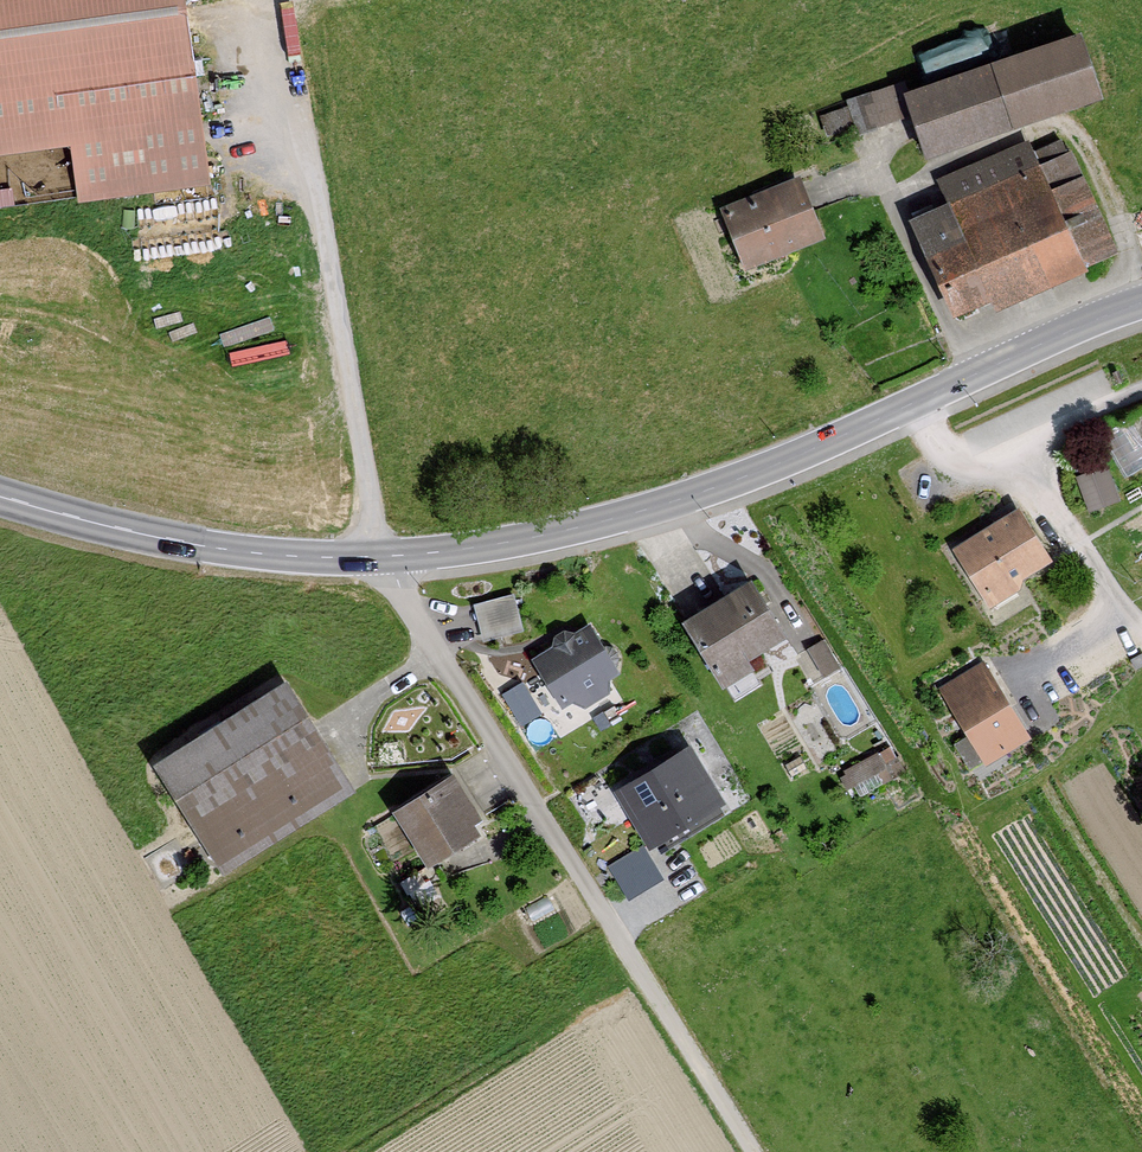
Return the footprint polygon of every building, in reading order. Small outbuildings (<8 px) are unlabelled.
[(65,147),(73,205),(206,186),(179,0),(0,0),(0,156),(65,147)] [(1076,34),(900,92),(922,159),(1098,101),(1076,34)] [(827,129),(853,124),(853,126),(897,117),(891,86),(821,99),(827,129)] [(952,204),(918,219),(957,308),(1106,244),(1066,151),(1034,165),(1026,146),(942,182),(952,204)] [(795,178),(723,207),(746,265),(819,236),(795,178)] [(1141,463),(1141,442),(1131,418),(1107,429),(1127,470),(1141,463)] [(1110,460),(1078,471),(1091,505),(1123,493),(1110,460)] [(1017,512),(956,550),(987,599),(1047,561),(1017,512)] [(749,585),(686,624),(718,676),(782,637),(749,585)] [(513,596),(476,606),(479,620),(484,638),(522,628),(513,596)] [(590,628),(535,661),(562,705),(616,672),(590,628)] [(828,635),(808,643),(820,671),(840,662),(828,635)] [(982,659),(936,685),(980,762),(1026,736),(982,659)] [(524,718),(545,706),(526,675),(506,687),(524,718)] [(282,693),(157,768),(210,857),(335,783),(282,693)] [(854,789),(904,768),(892,742),(843,764),(854,789)] [(722,804),(688,749),(617,792),(651,847),(722,804)] [(454,781),(398,816),(424,856),(479,821),(454,781)]
